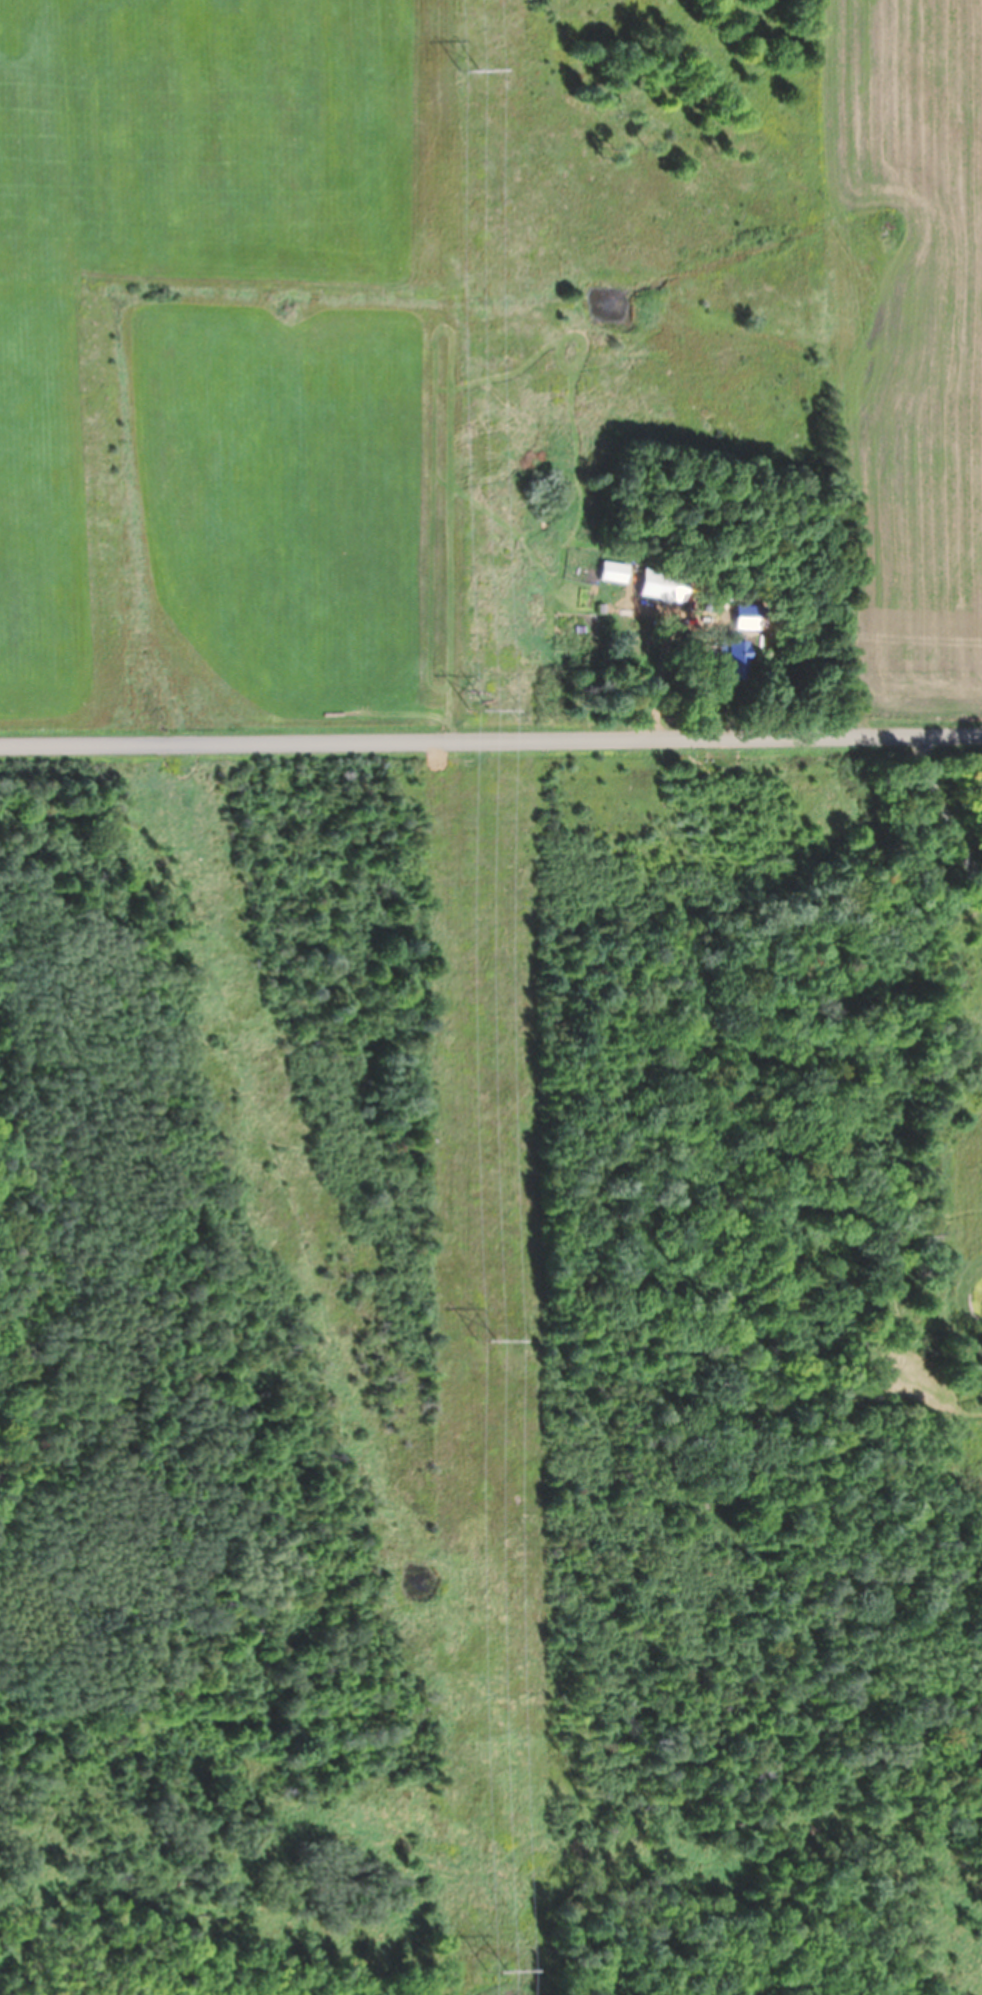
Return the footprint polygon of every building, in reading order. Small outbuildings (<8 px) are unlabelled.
[(624,584),(627,565),(600,561),(597,580),(624,584)] [(637,596),(670,602),(675,577),(642,571),(637,596)] [(748,615),(731,615),(731,641),(719,641),(719,679),(749,679),(748,615)]
